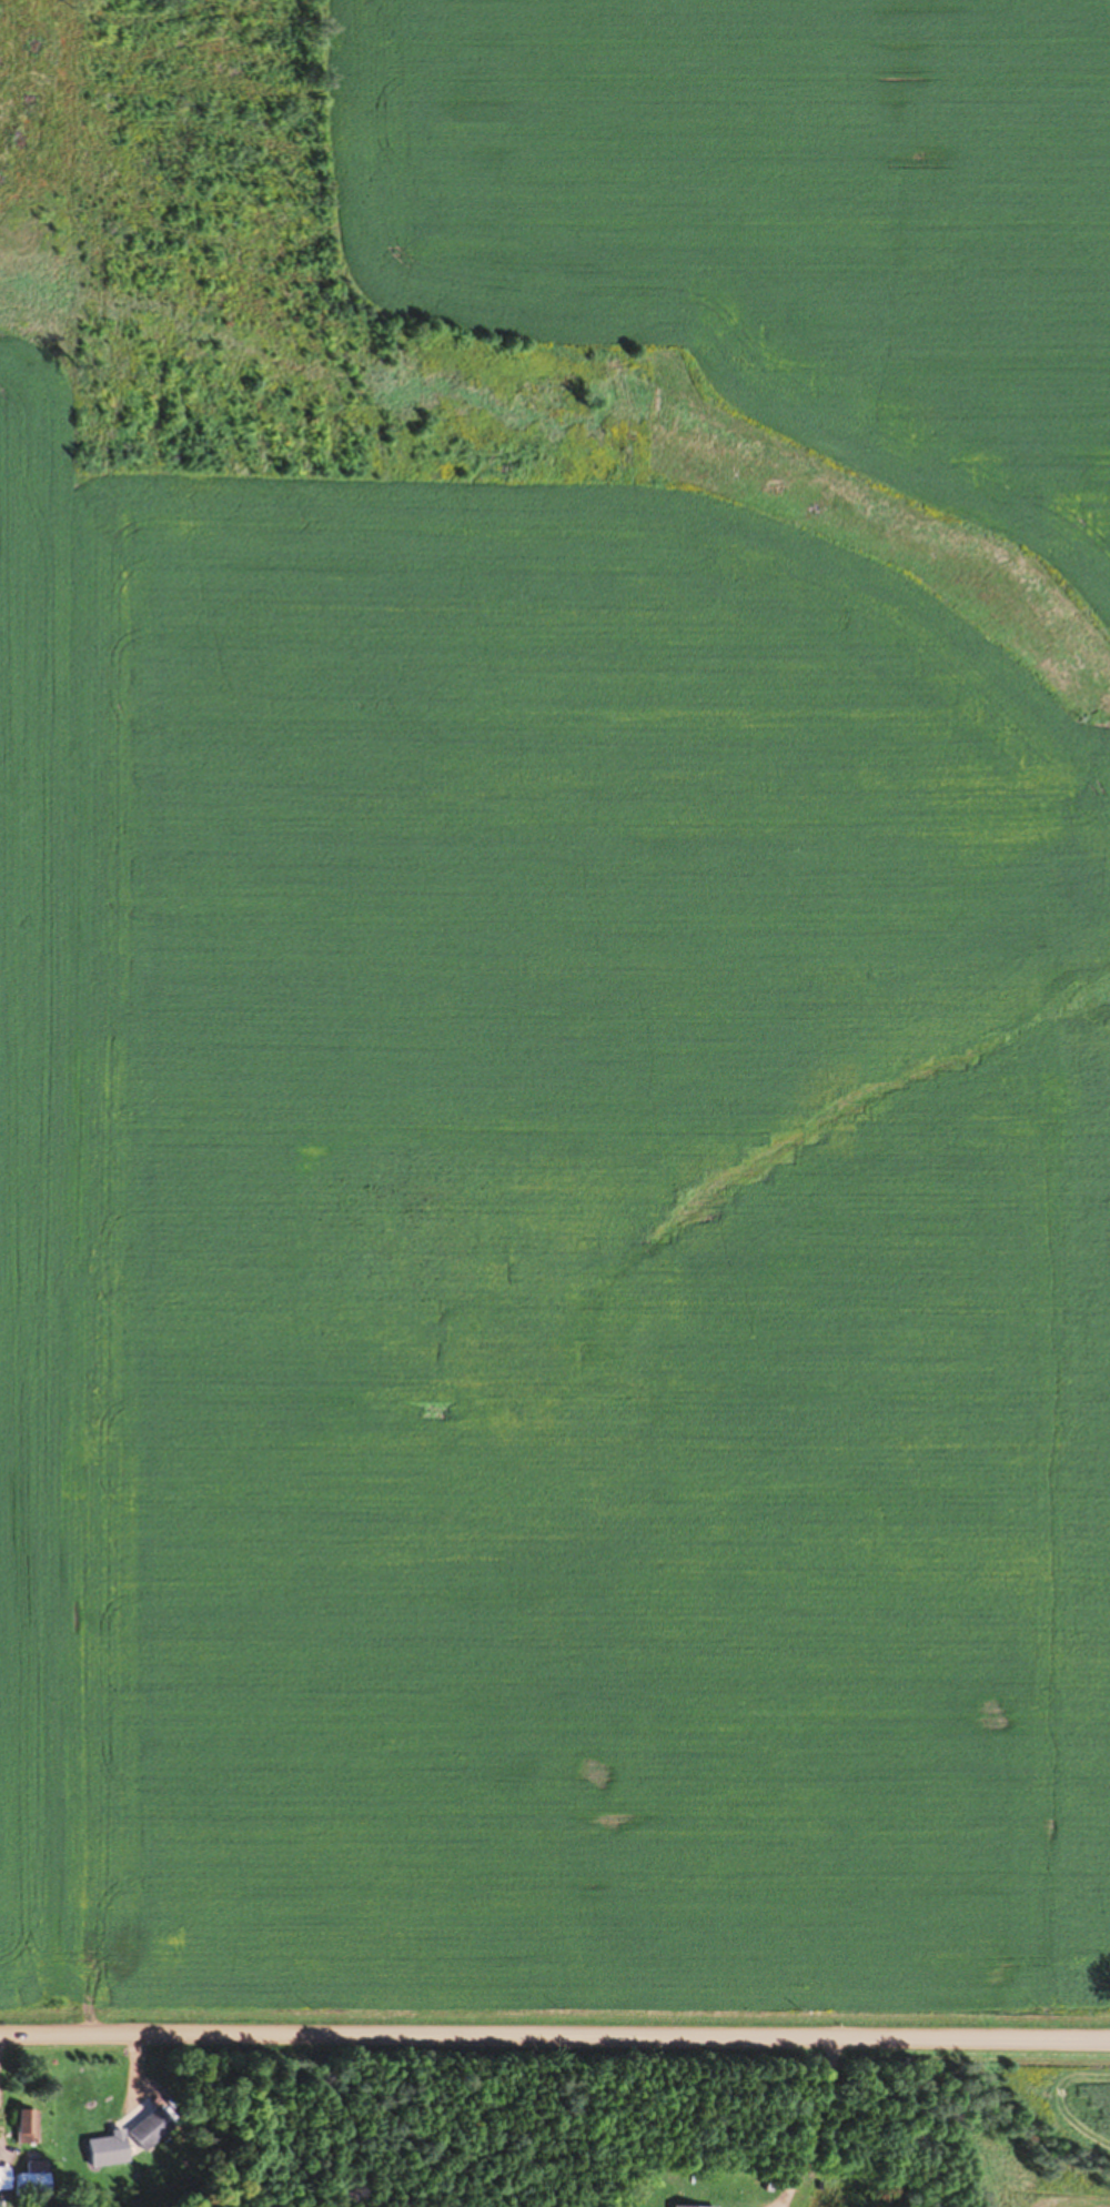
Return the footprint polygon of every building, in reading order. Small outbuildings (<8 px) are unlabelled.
[(83,2138),(86,2158),(168,2149),(163,2105),(107,2112),(110,2135),(83,2138)] [(36,2110),(14,2110),(14,2143),(36,2143),(36,2110)] [(12,2195),(45,2195),(45,2160),(24,2160),(24,2172),(12,2172),(12,2195)]
